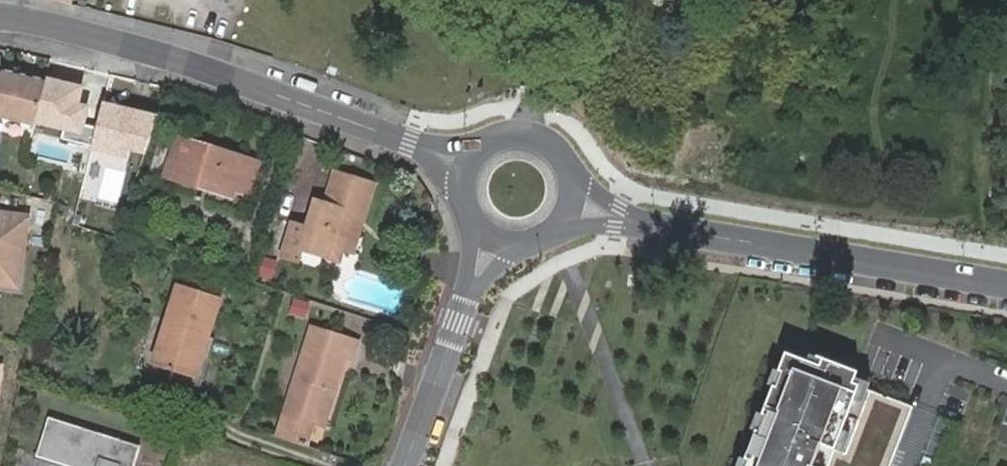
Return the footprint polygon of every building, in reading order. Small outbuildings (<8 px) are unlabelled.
[(823,53),(809,48),(804,60),(819,65),(823,53)] [(41,131),(48,80),(2,70),(1,74),(0,74),(0,120),(41,131)] [(160,115),(101,101),(90,148),(149,163),(160,115)] [(686,127),(683,170),(720,173),(723,129),(686,127)] [(235,191),(245,160),(178,137),(165,177),(198,188),(199,183),(234,194),(235,191)] [(258,164),(245,160),(235,191),(247,196),(258,164)] [(302,252),(328,260),(332,247),(344,251),(356,215),(361,217),(366,218),(375,186),(337,174),(328,205),(317,202),(307,231),(292,227),(284,253),(299,257),(302,252)] [(199,183),(198,188),(232,199),(234,194),(199,183)] [(355,254),(363,226),(359,225),(361,217),(356,215),(344,251),(355,254)] [(17,290),(31,221),(0,216),(0,287),(17,290)] [(332,247),(328,260),(340,264),(344,251),(332,247)] [(219,300),(178,286),(153,366),(194,380),(219,300)] [(309,306),(295,302),(291,315),(305,320),(309,306)] [(284,414),(276,439),(304,448),(311,423),(319,425),(330,391),(336,393),(346,362),(353,364),(358,347),(310,332),(284,414)] [(787,352),(742,465),(830,465),(862,385),(855,382),(859,371),(824,358),(821,365),(787,352)] [(862,385),(830,465),(943,465),(960,423),(936,414),(862,385)] [(326,428),(336,393),(330,391),(319,425),(326,428)] [(139,449),(48,421),(35,461),(53,465),(134,465),(139,449)] [(311,423),(304,448),(310,450),(319,425),(311,423)]
